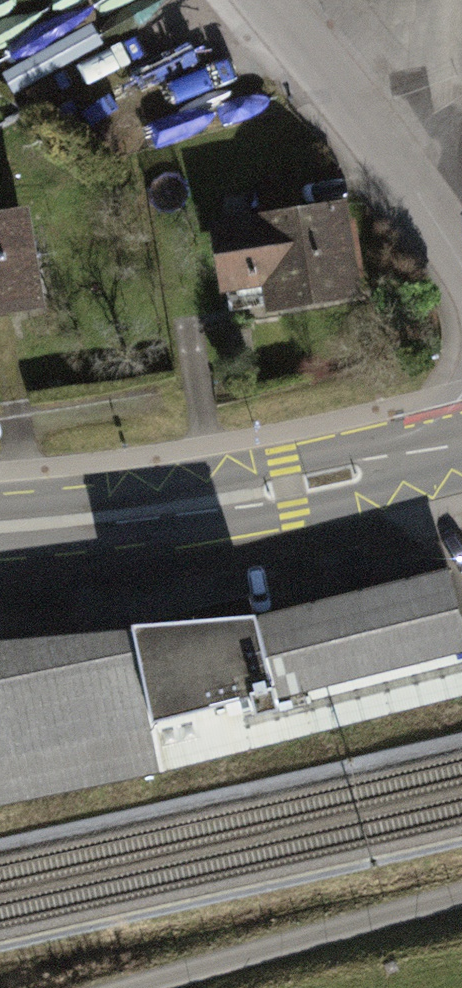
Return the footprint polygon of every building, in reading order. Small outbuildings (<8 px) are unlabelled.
[(448,25),(461,25),(461,0),(448,0),(448,25)] [(271,328),(368,313),(353,219),(222,239),(233,309),(268,303),(271,328)] [(0,230),(0,336),(54,328),(38,225),(0,230)] [(461,697),(461,600),(455,569),(194,629),(0,642),(0,803),(461,697)]
